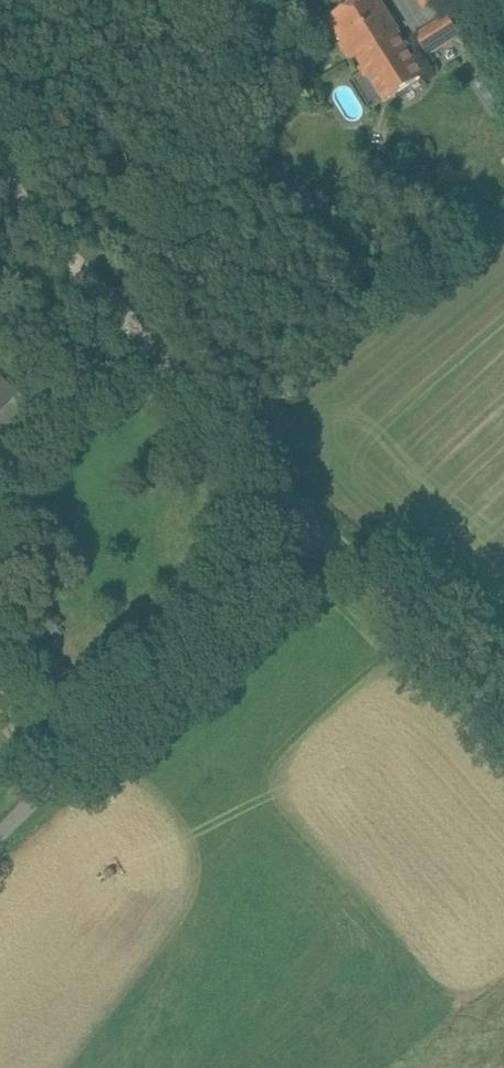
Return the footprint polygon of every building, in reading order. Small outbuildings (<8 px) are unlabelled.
[(385,10),(379,0),(360,0),(329,20),(353,58),(357,56),(385,100),(422,76),(394,32),(398,29),(385,10)] [(452,13),(415,30),(426,53),(462,36),(452,13)] [(28,406),(0,375),(0,432),(28,406)]
